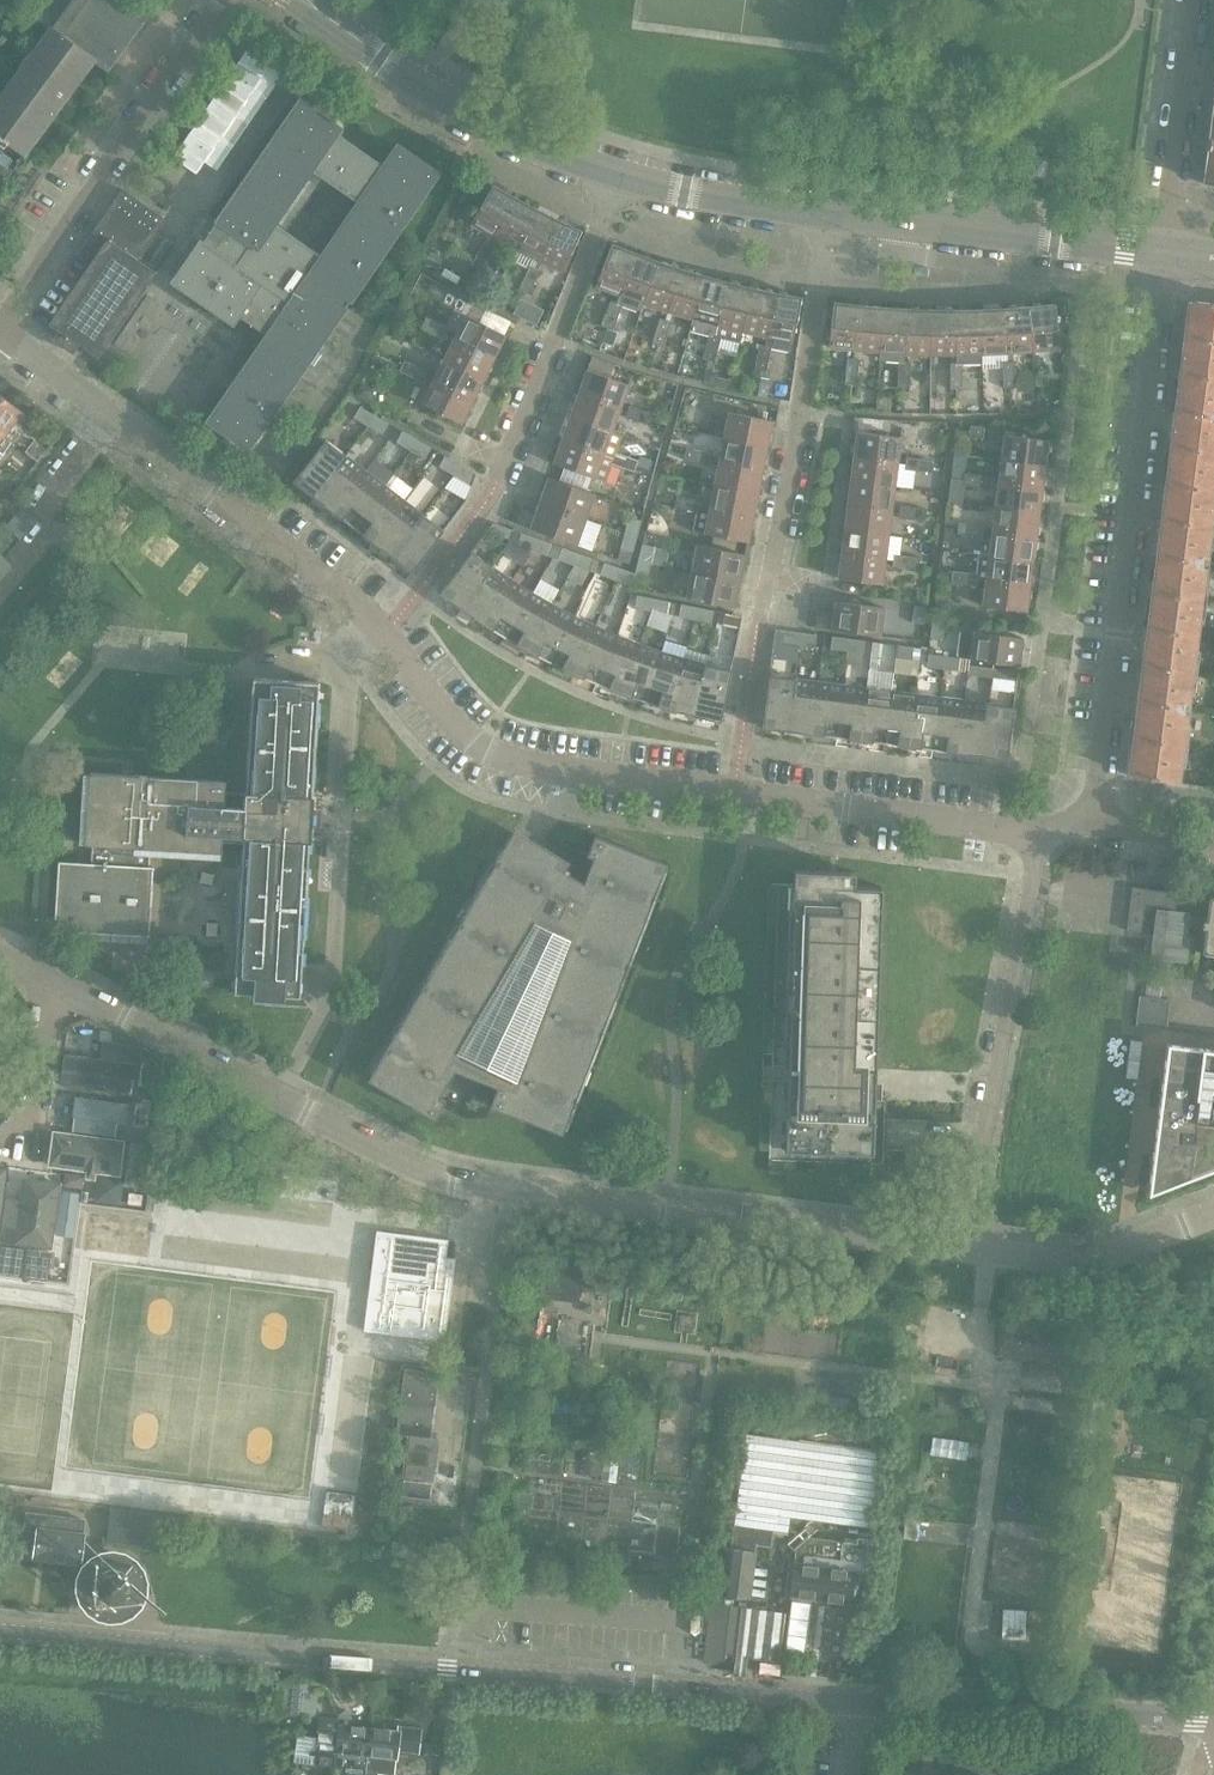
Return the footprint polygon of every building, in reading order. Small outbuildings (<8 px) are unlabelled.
[(94,61),(105,69),(148,10),(135,0),(58,0),(42,22),(51,29),(0,98),(0,145),(12,153),(15,149),(24,156),(94,61)] [(246,50),(172,158),(196,175),(204,163),(216,171),(282,75),(246,50)] [(337,134),(340,129),(300,101),(217,222),(215,226),(207,221),(197,234),(205,240),(203,244),(201,243),(173,283),(233,324),(238,317),(267,336),(208,422),(248,449),(438,174),(397,146),(384,166),(337,134)] [(1213,110),(1204,184),(1213,186),(1213,110)] [(6,171),(11,165),(13,162),(0,152),(0,167),(6,171)] [(1046,162),(1034,160),(1032,176),(1045,177),(1046,162)] [(471,225),(494,238),(515,199),(493,186),(471,225)] [(60,332),(54,341),(73,354),(79,345),(98,358),(157,273),(137,259),(165,219),(124,190),(78,257),(91,266),(50,325),(60,332)] [(537,210),(515,199),(494,238),(516,250),(537,210)] [(559,221),(537,210),(516,250),(539,261),(559,221)] [(581,232),(559,221),(539,261),(563,272),(581,232)] [(172,244),(159,235),(142,260),(155,269),(172,244)] [(484,242),(478,254),(488,260),(495,248),(484,242)] [(596,287),(620,296),(636,254),(612,245),(596,287)] [(482,271),(488,260),(478,254),(472,266),(475,268),(482,271)] [(636,254),(620,296),(617,304),(623,306),(637,312),(642,310),(644,304),(659,262),(636,254)] [(682,270),(659,262),(644,304),(668,312),(682,270)] [(530,266),(524,278),(535,283),(541,272),(530,266)] [(693,320),(705,277),(682,270),(668,312),(693,320)] [(716,335),(729,283),(705,277),(693,320),(690,331),(709,337),(710,333),(716,335)] [(529,295),(535,283),(524,278),(519,290),(529,295)] [(753,289),(729,283),(716,335),(721,336),(721,339),(740,344),(743,332),(753,289)] [(768,338),(776,294),(753,289),(743,332),(768,338)] [(793,342),(801,298),(776,294),(768,338),(766,346),(772,347),(773,339),(793,342)] [(516,312),(539,321),(544,307),(521,298),(516,312)] [(1189,301),(1184,338),(1213,341),(1213,304),(1189,301)] [(611,302),(607,314),(618,318),(623,306),(617,304),(611,302)] [(829,348),(854,350),(859,306),(834,303),(829,348)] [(162,305),(113,376),(161,409),(210,337),(162,305)] [(1054,305),(1029,307),(1033,352),(1059,349),(1054,305)] [(883,308),(859,306),(854,350),(880,353),(883,308)] [(1033,352),(1029,307),(1005,309),(1007,354),(1008,362),(1014,362),(1013,353),(1033,352)] [(908,310),(883,308),(880,353),(879,362),(899,363),(905,363),(905,354),(908,310)] [(1007,354),(1005,309),(981,310),(982,355),(1002,354),(1002,363),(1008,362),(1007,354)] [(932,311),(908,310),(905,354),(931,355),(932,311)] [(981,310),(956,311),(956,355),(956,364),(962,364),(962,365),(982,365),(982,355),(981,310)] [(956,311),(932,311),(931,355),(956,355),(956,311)] [(613,331),(618,318),(607,314),(602,327),(608,329),(613,331)] [(467,316),(455,338),(494,358),(506,336),(467,316)] [(421,328),(433,334),(439,323),(427,317),(421,328)] [(660,319),(656,331),(668,335),(672,322),(660,319)] [(439,323),(433,334),(445,340),(450,329),(439,323)] [(618,333),(613,331),(608,329),(603,343),(613,347),(618,333)] [(668,335),(656,331),(652,344),(664,348),(668,335)] [(718,349),(721,339),(721,336),(716,335),(710,333),(709,337),(706,346),(718,349)] [(494,358),(455,338),(444,360),(483,380),(494,358)] [(1184,338),(1175,410),(1213,415),(1213,341),(1184,338)] [(769,360),(772,347),(766,346),(760,345),(757,358),(769,360)] [(718,349),(706,346),(703,359),(715,362),(718,349)] [(769,360),(757,358),(755,371),(767,373),(769,360)] [(847,358),(846,372),(858,373),(859,360),(847,358)] [(483,380),(444,360),(433,382),(472,402),(483,380)] [(399,372),(411,378),(417,367),(405,361),(399,372)] [(1002,363),(1003,376),(1015,375),(1014,362),(1008,362),(1002,363)] [(911,363),(905,363),(899,363),(898,376),(910,376),(911,363)] [(962,364),(956,364),(950,364),(950,377),(962,377),(962,365),(962,364)] [(428,373),(417,367),(411,378),(423,383),(428,373)] [(587,371),(579,394),(620,409),(628,385),(587,371)] [(858,373),(846,372),(845,385),(857,386),(858,373)] [(1035,373),(1036,387),(1049,386),(1048,373),(1035,373)] [(1015,375),(1003,376),(1004,389),(1016,388),(1015,375)] [(910,376),(898,376),(898,389),(910,389),(910,376)] [(962,377),(950,377),(951,390),(963,390),(962,377)] [(472,402),(433,382),(422,405),(461,424),(472,402)] [(579,394),(571,417),(612,432),(620,409),(579,394)] [(0,395),(0,432),(13,442),(31,419),(0,395)] [(767,446),(772,422),(775,407),(755,403),(753,418),(729,413),(724,438),(767,446)] [(626,418),(638,422),(642,411),(630,406),(626,418)] [(375,416),(360,408),(354,419),(368,427),(375,416)] [(1175,410),(1166,483),(1213,489),(1213,415),(1175,410)] [(642,411),(638,422),(651,426),(655,415),(642,411)] [(389,424),(375,416),(368,427),(383,435),(389,424)] [(571,417),(562,440),(636,467),(638,461),(616,453),(622,435),(612,432),(571,417)] [(984,428),(971,426),(969,438),(983,440),(984,428)] [(0,432),(0,458),(13,442),(0,432)] [(417,440),(403,432),(397,443),(411,451),(417,440)] [(857,433),(854,458),(897,463),(901,438),(857,433)] [(1005,435),(1002,460),(1045,466),(1048,441),(1005,435)] [(767,446),(724,438),(720,462),(762,470),(767,446)] [(432,448),(417,440),(411,451),(425,460),(432,448)] [(562,440),(554,464),(605,482),(612,464),(634,473),(636,467),(562,440)] [(326,441),(293,483),(313,498),(345,456),(326,441)] [(35,443),(27,453),(38,462),(46,451),(35,443)] [(699,451),(686,449),(684,460),(697,463),(699,451)] [(712,454),(699,451),(697,463),(710,466),(712,454)] [(345,456),(313,498),(333,513),(365,471),(345,456)] [(462,466),(446,457),(439,468),(456,477),(462,466)] [(897,463),(854,458),(851,482),(894,487),(897,463)] [(905,470),(918,472),(920,460),(907,458),(905,470)] [(638,461),(636,467),(648,471),(651,463),(639,459),(638,461)] [(933,462),(920,460),(918,472),(931,473),(933,462)] [(1045,466),(1002,460),(999,485),(1042,490),(1045,466)] [(762,470),(720,462),(715,486),(758,494),(762,470)] [(477,475),(462,466),(456,477),(472,487),(477,475)] [(365,471),(333,513),(353,528),(385,486),(365,471)] [(976,488),(978,476),(965,474),(952,472),(951,479),(964,480),(963,486),(976,488)] [(991,478),(978,476),(976,488),(989,490),(991,478)] [(549,478),(540,504),(586,520),(595,494),(549,478)] [(894,487),(851,482),(848,506),(891,512),(894,487)] [(1166,483),(1157,556),(1207,562),(1209,546),(1212,546),(1213,529),(1213,489),(1166,483)] [(1042,490),(999,485),(996,509),(1039,514),(1042,490)] [(385,486),(353,528),(372,543),(405,501),(385,486)] [(758,494),(715,486),(710,510),(753,518),(758,494)] [(690,499),(677,497),(675,508),(687,511),(690,499)] [(753,518),(710,510),(702,508),(703,502),(690,499),(687,511),(697,513),(693,532),(748,543),(753,518)] [(405,501),(372,543),(392,558),(424,516),(405,501)] [(521,508),(515,523),(577,545),(586,520),(540,504),(536,513),(521,508)] [(891,512),(848,506),(845,530),(888,536),(891,512)] [(899,518),(912,520),(914,508),(900,507),(899,518)] [(927,510),(914,508),(912,520),(925,522),(927,510)] [(1039,514),(996,509),(993,533),(1036,539),(1039,514)] [(23,510),(7,530),(21,541),(37,521),(23,510)] [(424,516),(392,558),(412,573),(420,563),(420,562),(444,531),(424,516)] [(629,518),(625,534),(638,538),(642,522),(629,518)] [(514,531),(494,523),(488,531),(510,540),(514,531)] [(957,535),(970,536),(972,524),(959,523),(957,535)] [(972,524),(970,536),(983,538),(985,526),(972,524)] [(888,536),(845,530),(842,555),(885,560),(888,536)] [(536,538),(520,533),(517,542),(532,548),(536,538)] [(1036,539),(993,533),(989,557),(1033,563),(1036,539)] [(638,538),(625,534),(621,550),(633,553),(638,538)] [(551,544),(536,538),(532,548),(548,553),(551,544)] [(0,541),(0,554),(3,556),(11,546),(1,539),(0,541)] [(656,548),(643,545),(639,561),(651,564),(656,548)] [(697,546),(692,572),(740,582),(745,555),(697,546)] [(579,554),(563,548),(560,558),(575,563),(579,554)] [(448,583),(439,594),(450,603),(461,610),(492,567),(472,552),(448,583)] [(594,559),(579,554),(575,563),(591,569),(594,559)] [(885,560),(842,555),(839,580),(882,585),(885,560)] [(893,567),(906,569),(907,557),(894,555),(893,567)] [(1033,563),(989,557),(979,556),(977,574),(978,575),(978,580),(986,582),(1030,587),(1033,563)] [(1207,562),(1157,556),(1148,628),(1198,635),(1199,619),(1203,620),(1208,577),(1205,577),(1207,562)] [(907,557),(906,569),(919,570),(921,558),(907,557)] [(651,564),(639,561),(635,574),(634,577),(647,580),(651,564)] [(620,568),(605,563),(602,573),(617,578),(620,568)] [(492,567),(461,610),(472,618),(483,625),(512,580),(492,567)] [(620,568),(617,578),(632,583),(634,577),(635,574),(620,568)] [(951,583),(964,585),(965,573),(952,571),(951,583)] [(740,582),(692,572),(687,599),(735,608),(740,582)] [(978,575),(977,574),(965,573),(964,585),(977,587),(978,580),(978,575)] [(512,580),(483,625),(493,632),(505,638),(532,593),(512,580)] [(1030,587),(986,582),(983,607),(1026,612),(1030,587)] [(532,593),(505,638),(516,645),(527,651),(552,605),(532,593)] [(654,599),(637,596),(635,609),(651,612),(654,599)] [(670,602),(654,599),(651,612),(653,612),(660,614),(667,615),(670,602)] [(818,611),(816,628),(880,636),(884,608),(836,602),(834,613),(818,611)] [(552,605),(527,651),(550,663),(573,616),(552,605)] [(698,608),(682,605),(680,615),(696,618),(698,608)] [(927,609),(914,607),(912,623),(925,625),(927,609)] [(714,611),(698,608),(696,618),(712,621),(714,611)] [(653,612),(648,625),(655,628),(660,614),(653,612)] [(743,617),(725,614),(724,624),(741,627),(743,617)] [(573,616),(550,663),(562,669),(573,675),(595,626),(573,616)] [(945,624),(933,622),(930,639),(943,640),(945,624)] [(595,626),(573,675),(584,680),(596,685),(616,636),(595,626)] [(1198,635),(1148,628),(1138,701),(1188,708),(1190,692),(1193,692),(1198,650),(1196,650),(1198,635)] [(1023,638),(961,630),(957,658),(971,660),(1019,666),(1023,638)] [(799,633),(784,631),(782,645),(798,647),(799,633)] [(817,635),(799,633),(798,647),(815,649),(817,635)] [(616,636),(596,685),(609,690),(620,694),(639,644),(616,636)] [(849,639),(833,637),(831,650),(847,652),(849,639)] [(865,641),(849,639),(847,652),(864,654),(865,641)] [(639,644),(620,694),(632,698),(645,703),(661,652),(639,644)] [(914,648),(898,646),(896,658),(912,661),(914,648)] [(684,659),(661,652),(645,703),(658,707),(670,710),(684,659)] [(945,657),(929,655),(927,667),(944,670),(945,657)] [(962,659),(945,657),(944,670),(960,672),(962,659)] [(707,666),(684,659),(670,710),(681,714),(694,717),(707,666)] [(731,671),(707,666),(694,717),(707,720),(721,723),(724,710),(723,709),(731,671)] [(994,669),(969,666),(968,675),(993,679),(994,669)] [(1019,672),(994,669),(993,679),(1017,682),(1019,672)] [(794,679),(769,676),(764,715),(762,729),(787,732),(794,679)] [(311,841),(311,837),(311,827),(316,827),(317,812),(312,811),(313,798),(312,798),(312,797),(319,683),(253,678),(247,792),(246,792),(246,793),(226,792),(226,781),(90,772),(86,844),(93,845),(92,864),(59,862),(55,932),(150,937),(154,868),(150,867),(151,848),(222,852),(222,842),(244,843),(243,851),(249,851),(242,974),(236,974),(235,993),(254,994),(253,999),(285,1001),(285,995),(300,997),(301,978),(296,978),(304,841),(304,840),(311,841)] [(818,682),(794,679),(787,732),(811,735),(818,682)] [(843,686),(818,682),(811,735),(836,738),(843,686)] [(867,689),(843,686),(836,738),(860,741),(867,689)] [(892,692),(867,689),(860,741),(885,745),(892,692)] [(916,695),(892,692),(885,745),(909,748),(916,695)] [(940,698),(916,695),(909,748),(934,751),(940,698)] [(965,701),(940,698),(934,751),(958,754),(965,701)] [(989,705),(965,701),(958,754),(983,757),(989,705)] [(1188,708),(1138,701),(1129,776),(1179,782),(1180,772),(1179,772),(1180,765),(1183,765),(1189,724),(1186,724),(1188,708)] [(230,704),(206,702),(203,755),(227,757),(230,704)] [(1014,708),(989,705),(983,757),(1007,760),(1009,747),(1014,708)] [(475,916),(468,928),(460,942),(452,938),(431,973),(439,978),(423,1004),(416,1000),(395,1035),(403,1040),(387,1066),(379,1062),(368,1081),(435,1119),(446,1101),(439,1097),(455,1071),(498,1088),(491,1107),(563,1134),(570,1114),(562,1111),(567,1096),(573,1082),(581,1085),(596,1047),(588,1044),(599,1015),(607,1018),(622,980),(614,977),(625,948),(633,951),(648,913),(640,910),(651,881),(659,884),(667,864),(601,838),(595,836),(587,856),(594,859),(585,884),(564,872),(570,862),(515,830),(503,849),(511,854),(496,880),(488,876),(468,911),(475,916)] [(835,872),(794,871),(794,888),(802,888),(796,1066),(788,1065),(785,1151),(788,1151),(789,1143),(814,1144),(814,1151),(844,1152),(845,1145),(870,1146),(870,1154),(873,1154),(874,1135),(875,1101),(882,888),(855,887),(855,873),(835,872)] [(1178,893),(1144,889),(1133,888),(1127,931),(1153,934),(1150,959),(1186,964),(1190,937),(1187,937),(1190,913),(1173,911),(1174,902),(1177,902),(1178,893)] [(1210,898),(1203,954),(1213,956),(1213,898),(1210,898)] [(1166,1030),(1170,1000),(1161,999),(1162,981),(1151,980),(1149,997),(1140,996),(1136,1026),(1166,1030)] [(1213,1172),(1213,1052),(1167,1046),(1149,1197),(1213,1172)] [(62,1057),(58,1094),(129,1101),(133,1064),(62,1057)] [(153,1094),(157,1064),(142,1062),(139,1086),(139,1093),(153,1094)] [(52,1133),(125,1142),(129,1101),(58,1094),(52,1133)] [(149,1124),(151,1105),(137,1103),(134,1127),(131,1143),(128,1167),(143,1169),(146,1145),(160,1147),(162,1127),(149,1124)] [(48,1171),(120,1180),(125,1142),(52,1133),(48,1171)] [(60,1188),(61,1179),(22,1175),(19,1201),(4,1199),(0,1225),(0,1246),(28,1250),(52,1253),(60,1188)] [(377,1231),(364,1331),(443,1341),(445,1341),(456,1259),(446,1258),(449,1240),(447,1240),(377,1231)] [(28,1250),(26,1264),(50,1268),(52,1253),(28,1250)] [(580,1303),(584,1268),(550,1264),(546,1299),(580,1303)] [(562,1321),(559,1343),(585,1346),(588,1324),(562,1321)] [(430,1438),(438,1375),(407,1371),(399,1434),(410,1435),(404,1478),(434,1482),(439,1439),(430,1438)] [(747,1434),(732,1541),(771,1546),(773,1531),(787,1533),(789,1518),(874,1528),(884,1452),(747,1434)] [(587,1457),(584,1473),(597,1475),(600,1459),(587,1457)] [(80,1564),(86,1520),(29,1513),(27,1528),(39,1529),(36,1558),(80,1564)] [(837,1570),(840,1543),(809,1539),(797,1549),(792,1596),(850,1603),(854,1572),(837,1570)] [(961,1581),(963,1543),(944,1542),(941,1580),(961,1581)] [(749,1598),(755,1551),(727,1547),(721,1595),(749,1598)] [(121,1565),(118,1564),(115,1564),(112,1564),(109,1564),(107,1565),(104,1566),(102,1567),(100,1569),(97,1570),(96,1572),(94,1575),(93,1577),(92,1579),(91,1582),(91,1585),(90,1588),(91,1590),(91,1593),(92,1596),(93,1598),(95,1600),(96,1602),(98,1604),(101,1606),(103,1607),(105,1609),(108,1609),(111,1610),(115,1610),(119,1610),(123,1609),(126,1607),(129,1604),(132,1601),(134,1598),(136,1594),(137,1590),(137,1586),(137,1582),(136,1579),(134,1575),(131,1572),(128,1569),(125,1567),(121,1565)] [(735,1658),(741,1608),(711,1605),(703,1662),(714,1664),(727,1657),(735,1658)] [(781,1667),(789,1612),(745,1605),(735,1671),(747,1673),(749,1662),(781,1667)] [(316,1717),(319,1683),(287,1680),(282,1714),(316,1717)] [(427,1688),(405,1687),(404,1700),(427,1701),(427,1688)] [(370,1728),(350,1725),(351,1719),(342,1718),(341,1720),(321,1717),(318,1741),(337,1743),(337,1752),(335,1767),(341,1768),(340,1774),(365,1774),(368,1755),(367,1755),(370,1728)] [(398,1750),(418,1753),(421,1729),(400,1726),(399,1731),(370,1728),(367,1755),(368,1755),(365,1774),(378,1774),(378,1773),(394,1774),(396,1758),(397,1759),(398,1750)]
